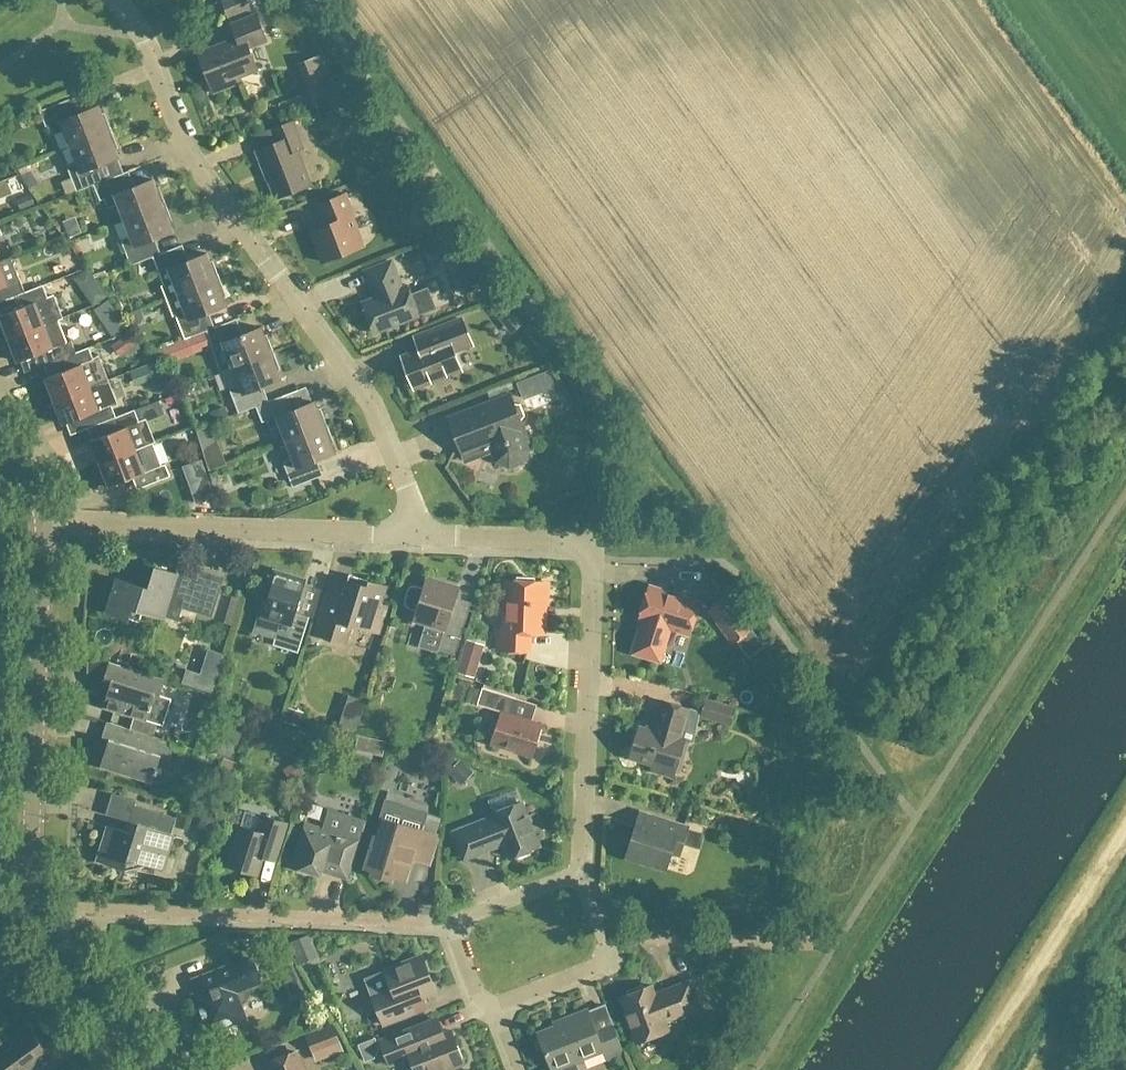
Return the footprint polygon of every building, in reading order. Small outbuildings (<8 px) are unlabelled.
[(222,5),(227,17),(248,9),(245,0),(235,0),(222,5)] [(198,56),(213,95),(241,84),(238,76),(256,69),(250,54),(253,48),(266,42),(256,16),(231,26),(236,41),(198,56)] [(111,132),(104,114),(101,115),(98,107),(75,116),(69,101),(39,113),(45,129),(50,127),(54,136),(63,132),(70,148),(111,132)] [(255,152),(264,175),(265,174),(275,200),(310,187),(296,152),(302,150),(292,123),(273,131),(278,144),(255,152)] [(76,194),(93,187),(101,184),(101,183),(95,168),(118,159),(115,151),(118,150),(111,132),(70,148),(76,164),(66,168),(76,194)] [(101,183),(101,184),(93,187),(99,203),(104,201),(108,210),(117,206),(123,222),(165,206),(158,188),(155,189),(152,181),(129,190),(123,175),(101,183)] [(310,233),(322,264),(363,248),(352,218),(354,217),(345,195),(316,207),(323,227),(310,233)] [(152,259),(155,257),(149,242),(172,233),(169,225),(172,224),(165,206),(123,222),(130,238),(120,242),(130,268),(152,259)] [(177,249),(155,257),(152,259),(162,286),(160,286),(166,301),(219,280),(212,262),(209,263),(206,255),(183,264),(177,249)] [(6,302),(18,297),(24,294),(19,282),(10,259),(0,263),(0,304),(6,302)] [(427,289),(409,296),(406,288),(401,290),(391,263),(365,273),(375,300),(362,305),(374,334),(435,310),(427,289)] [(209,331),(203,316),(226,307),(223,299),(226,298),(219,280),(166,301),(172,318),(174,317),(184,341),(206,333),(209,331)] [(0,317),(0,321),(8,341),(56,322),(61,320),(51,296),(47,298),(42,287),(24,294),(18,297),(6,302),(10,313),(0,317)] [(414,339),(419,352),(402,359),(414,389),(459,371),(452,353),(471,346),(461,321),(414,339)] [(8,341),(17,364),(40,355),(45,367),(63,359),(70,357),(70,356),(75,354),(70,343),(65,345),(56,322),(8,341)] [(209,331),(206,333),(216,358),(222,374),(232,370),(273,354),(266,336),(263,337),(260,329),(237,338),(231,323),(209,331)] [(184,343),(167,349),(172,362),(189,356),(184,343)] [(44,380),(53,403),(89,389),(107,382),(98,359),(93,361),(88,349),(75,354),(70,356),(70,357),(63,359),(68,371),(44,380)] [(263,405),(257,390),(280,381),(277,373),(280,372),(273,354),(232,370),(238,386),(228,390),(238,415),(255,409),(255,408),(263,405)] [(115,419),(111,407),(116,405),(107,382),(89,389),(53,403),(62,426),(86,417),(91,429),(109,422),(115,419)] [(524,451),(523,445),(528,443),(520,423),(524,418),(519,406),(513,405),(509,395),(482,406),(484,409),(449,423),(460,453),(486,443),(487,445),(494,448),(493,451),(495,456),(498,461),(503,464),(509,466),(514,465),(519,462),(523,457),(524,451)] [(280,428),(286,444),(327,428),(320,410),(318,411),(315,403),(291,412),(285,396),(263,405),(255,408),(255,409),(261,424),(266,422),(270,432),(280,428)] [(90,443),(99,466),(152,445),(143,421),(138,423),(134,412),(115,419),(109,422),(114,433),(90,443)] [(286,444),(276,448),(282,464),(292,489),(317,479),(311,464),(335,455),(332,447),(334,446),(327,428),(286,444)] [(152,445),(99,466),(108,489),(132,479),(136,491),(169,478),(165,466),(161,468),(152,445)] [(201,461),(184,467),(198,505),(215,498),(201,461)] [(137,587),(116,581),(106,614),(139,624),(142,613),(163,620),(168,606),(211,619),(215,604),(186,595),(192,575),(177,570),(175,576),(154,569),(151,580),(141,577),(137,587)] [(297,654),(308,618),(294,614),(304,583),(276,574),(267,605),(264,604),(259,618),(280,624),(273,646),(297,654)] [(332,578),(314,636),(344,646),(350,626),(379,636),(387,609),(379,606),(384,588),(368,583),(368,582),(349,576),(347,582),(332,578)] [(408,610),(416,612),(413,622),(444,632),(437,652),(454,657),(464,625),(448,620),(458,590),(426,580),(423,591),(415,588),(410,589),(407,593),(405,601),(404,606),(408,610)] [(547,607),(548,584),(506,583),(505,598),(503,600),(503,613),(505,615),(504,632),(497,632),(496,652),(528,653),(529,635),(542,635),(543,607),(547,607)] [(649,589),(639,621),(644,622),(633,655),(659,662),(664,647),(668,649),(672,647),(677,632),(688,636),(698,604),(649,589)] [(709,612),(732,644),(749,632),(725,600),(709,612)] [(470,639),(460,671),(480,677),(490,646),(470,639)] [(108,690),(103,709),(133,718),(129,731),(153,738),(157,726),(163,727),(171,701),(159,697),(164,682),(108,664),(103,681),(110,683),(108,690)] [(185,670),(181,684),(212,693),(216,680),(200,675),(185,670)] [(532,759),(543,725),(510,715),(515,700),(481,689),(476,706),(500,713),(490,746),(532,759)] [(734,710),(705,701),(700,717),(729,726),(734,710)] [(651,733),(639,729),(630,759),(653,766),(651,772),(672,779),(683,743),(679,741),(688,711),(662,703),(655,725),(656,726),(651,733)] [(170,762),(171,744),(106,724),(101,740),(108,742),(100,768),(152,784),(160,758),(170,762)] [(219,744),(216,755),(234,760),(237,750),(219,744)] [(230,781),(235,764),(223,760),(217,777),(230,781)] [(472,774),(460,762),(447,775),(460,787),(472,774)] [(531,850),(538,848),(532,834),(540,831),(534,815),(526,818),(520,804),(492,815),(493,819),(453,834),(463,861),(503,845),(509,859),(515,857),(520,859),(529,855),(531,850)] [(134,836),(107,827),(96,863),(125,872),(127,863),(134,865),(135,864),(162,872),(173,837),(170,836),(176,820),(133,806),(128,824),(137,827),(134,836)] [(374,837),(364,869),(372,872),(371,876),(390,882),(392,878),(405,882),(412,861),(429,866),(438,837),(421,832),(426,815),(402,807),(397,824),(384,820),(378,838),(374,837)] [(327,812),(321,830),(305,825),(291,868),(319,877),(321,872),(347,880),(365,824),(327,812)] [(626,859),(665,871),(671,854),(679,857),(687,829),(639,814),(626,859)] [(274,863),(286,825),(262,818),(257,834),(239,828),(227,868),(256,877),(261,860),(274,863)] [(298,966),(318,958),(309,935),(289,943),(298,966)] [(435,993),(422,958),(365,981),(383,1026),(409,1016),(425,1010),(420,999),(435,993)] [(193,998),(207,1034),(216,1031),(218,1035),(220,1038),(227,1041),(230,1041),(233,1039),(235,1036),(236,1032),(236,1028),(234,1024),(244,1020),(239,1007),(243,1005),(246,1002),(248,999),(249,995),(249,992),(248,988),(259,984),(249,960),(192,982),(197,996),(193,998)] [(629,1027),(636,1045),(668,1033),(664,1023),(699,1009),(689,983),(654,996),(650,987),(621,998),(631,1026),(629,1027)] [(606,1061),(622,1055),(612,1027),(596,1034),(587,1011),(564,1020),(565,1024),(537,1035),(550,1069),(577,1069),(574,1064),(603,1053),(606,1061)] [(414,1069),(451,1069),(463,1065),(450,1032),(442,1035),(436,1020),(379,1042),(389,1067),(402,1062),(404,1066),(408,1068),(412,1066),(414,1069)] [(49,1058),(26,1028),(8,1041),(10,1044),(3,1049),(0,1045),(0,1069),(32,1069),(49,1058)] [(327,1047),(327,1049),(338,1045),(332,1028),(307,1038),(313,1052),(327,1047)] [(295,1054),(268,1064),(270,1069),(302,1069),(295,1054)]
